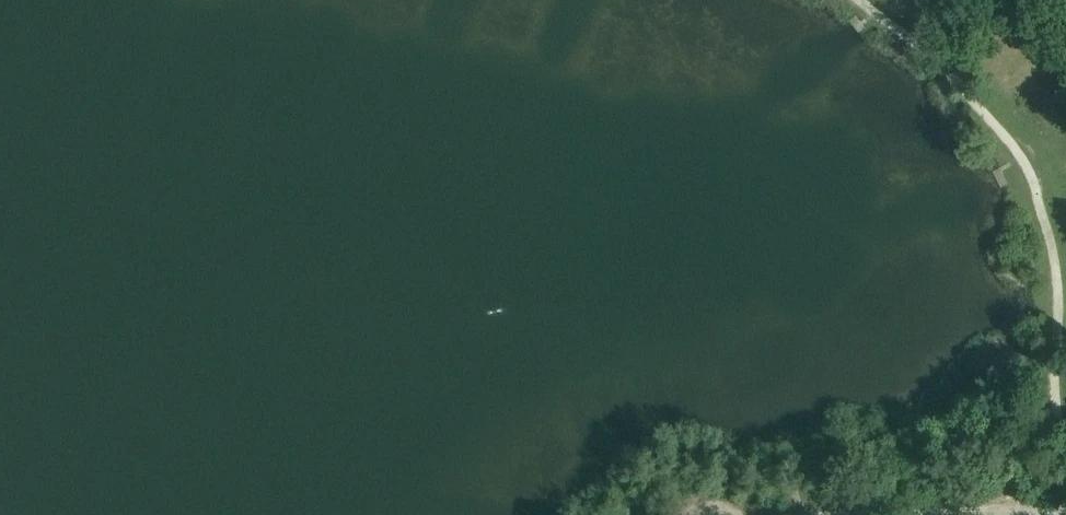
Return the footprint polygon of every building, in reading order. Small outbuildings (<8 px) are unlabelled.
[(928,10),(950,12),(951,0),(928,0),(928,10)]
